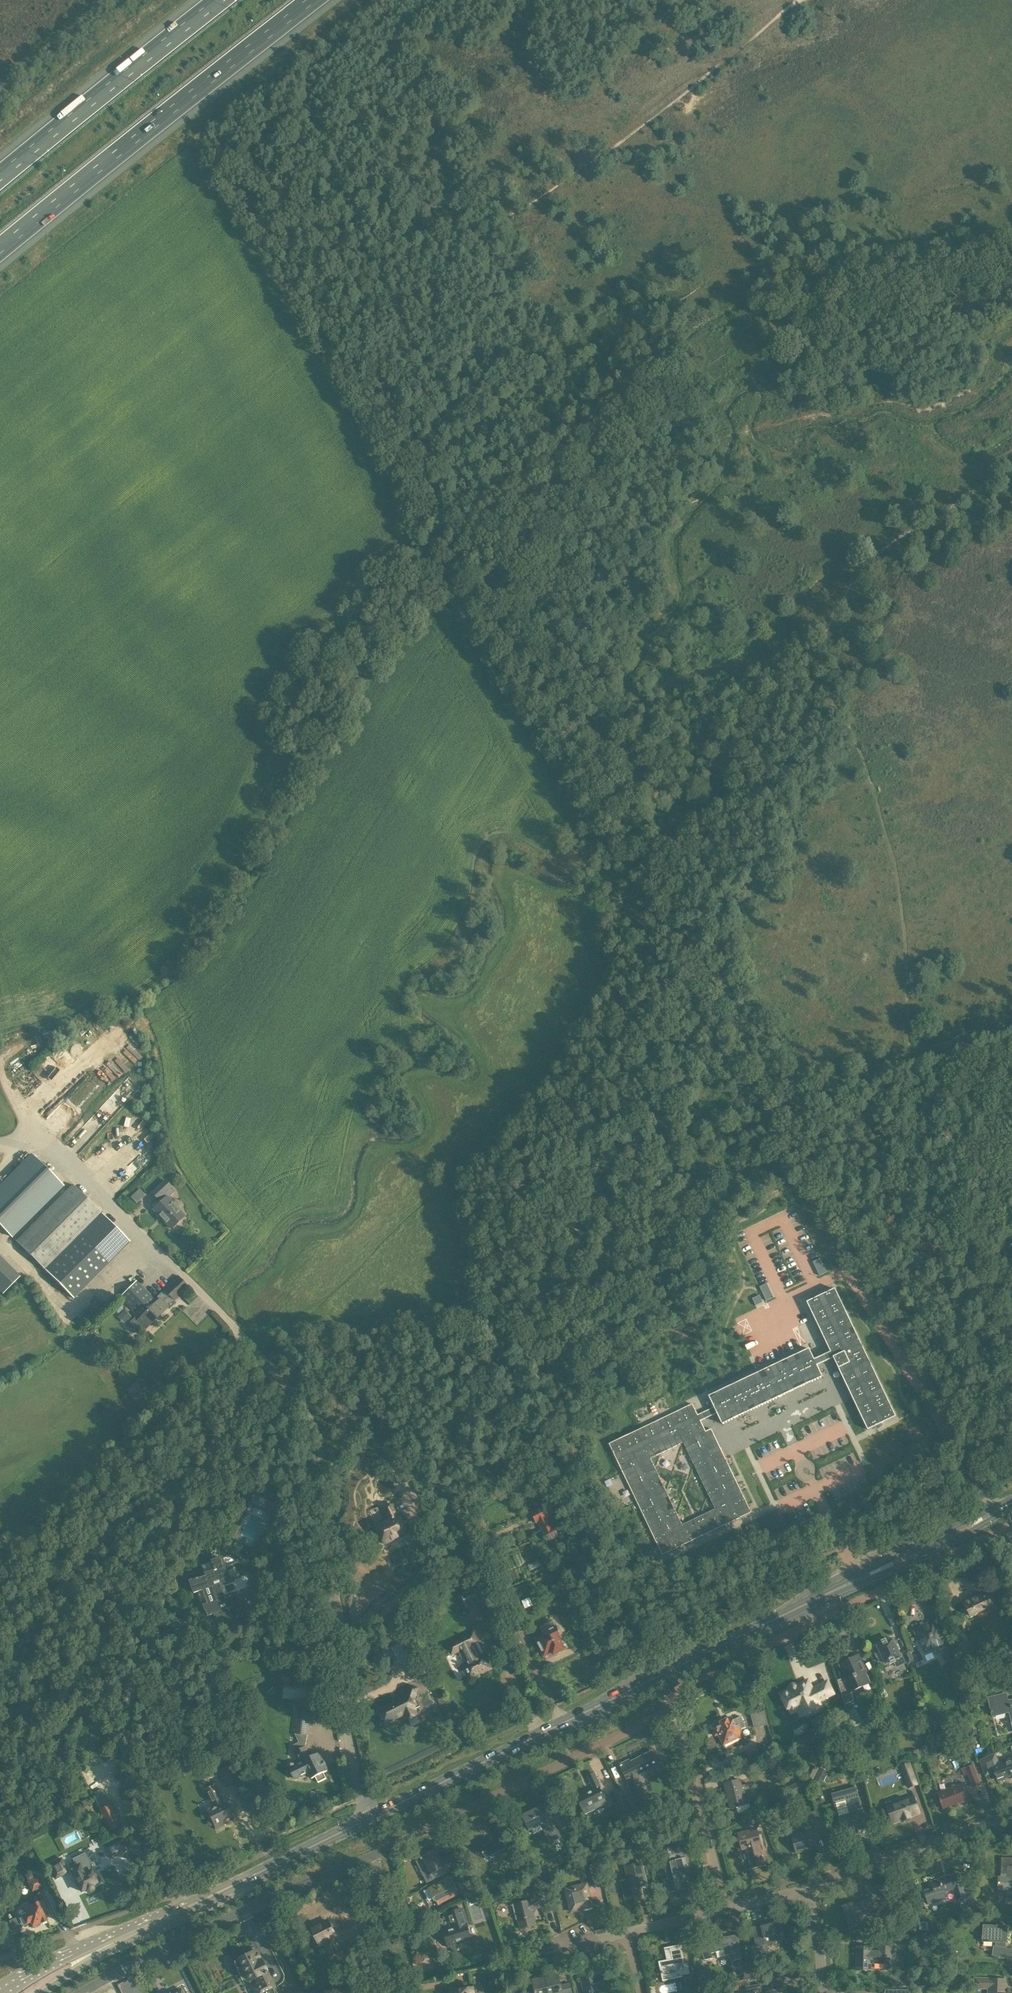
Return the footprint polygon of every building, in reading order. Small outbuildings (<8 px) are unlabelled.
[(97,1016),(87,1024),(96,1035),(106,1028),(97,1016)] [(131,1057),(135,1053),(124,1043),(120,1047),(131,1057)] [(119,1071),(117,1068),(121,1065),(113,1054),(98,1066),(108,1079),(119,1071)] [(50,1055),(42,1064),(52,1073),(60,1064),(50,1055)] [(63,1063),(52,1074),(56,1077),(66,1066),(63,1063)] [(140,1153),(128,1165),(134,1171),(146,1160),(140,1153)] [(32,1154),(0,1186),(0,1225),(11,1236),(62,1185),(63,1185),(32,1154)] [(169,1188),(171,1187),(164,1180),(151,1193),(158,1199),(160,1202),(152,1209),(171,1229),(184,1216),(167,1199),(174,1192),(169,1188)] [(15,1241),(44,1270),(73,1298),(129,1242),(72,1184),(15,1241)] [(141,1187),(132,1196),(139,1202),(147,1193),(141,1187)] [(0,1260),(0,1294),(2,1296),(19,1279),(0,1260)] [(157,1297),(159,1299),(156,1301),(136,1281),(120,1297),(140,1317),(138,1319),(135,1317),(130,1322),(135,1327),(139,1324),(145,1329),(168,1307),(167,1307),(174,1301),(189,1287),(178,1275),(163,1289),(164,1290),(157,1297)] [(762,1285),(768,1300),(776,1297),(769,1282),(762,1285)] [(698,1415),(693,1404),(609,1444),(662,1555),(751,1512),(711,1429),(706,1432),(701,1421),(717,1413),(722,1424),(772,1401),(822,1377),(817,1365),(825,1361),(834,1358),(868,1430),(896,1416),(835,1289),(807,1302),(831,1352),(823,1356),(814,1360),(809,1349),(709,1396),(715,1408),(698,1415)] [(757,1304),(764,1301),(761,1294),(754,1297),(757,1304)] [(125,1310),(119,1316),(125,1322),(131,1316),(125,1310)] [(152,1405),(147,1398),(136,1383),(127,1390),(143,1411),(152,1405)] [(923,1401),(919,1395),(914,1398),(918,1404),(923,1401)] [(264,1501),(253,1496),(248,1505),(260,1510),(264,1501)] [(408,1535),(400,1516),(397,1517),(392,1505),(384,1509),(389,1520),(376,1526),(380,1537),(378,1538),(380,1543),(382,1543),(383,1545),(408,1535)] [(372,1515),(380,1511),(378,1507),(370,1511),(372,1515)] [(541,1531),(547,1542),(558,1537),(552,1526),(552,1527),(547,1518),(548,1517),(543,1507),(532,1512),(537,1523),(538,1522),(543,1531),(541,1531)] [(776,1529),(769,1513),(762,1517),(769,1532),(776,1529)] [(223,1568),(238,1563),(227,1557),(201,1566),(205,1577),(197,1579),(192,1580),(197,1592),(202,1590),(208,1588),(213,1602),(203,1606),(204,1611),(206,1617),(228,1609),(227,1607),(237,1603),(234,1594),(224,1598),(219,1584),(228,1581),(223,1568)] [(569,1592),(566,1583),(559,1586),(563,1594),(569,1592)] [(456,1594),(464,1612),(472,1608),(469,1602),(475,1599),(478,1605),(485,1601),(477,1585),(456,1594)] [(963,1604),(966,1609),(963,1610),(966,1615),(968,1614),(970,1616),(971,1618),(977,1615),(976,1613),(993,1605),(989,1596),(986,1597),(985,1596),(983,1597),(982,1594),(963,1604)] [(508,1623),(512,1621),(508,1611),(500,1615),(504,1624),(508,1623)] [(543,1634),(544,1636),(535,1640),(544,1657),(552,1652),(553,1655),(564,1650),(559,1639),(561,1638),(556,1627),(555,1628),(552,1621),(542,1627),(545,1633),(543,1634)] [(916,1632),(924,1648),(930,1646),(931,1649),(943,1647),(939,1625),(930,1627),(929,1625),(916,1632)] [(466,1664),(462,1666),(469,1679),(491,1669),(484,1655),(480,1657),(474,1644),(477,1642),(473,1634),(447,1646),(451,1654),(459,1651),(466,1664)] [(291,1658),(300,1659),(303,1637),(294,1636),(291,1658)] [(879,1662),(884,1659),(886,1664),(894,1660),(897,1667),(907,1662),(908,1664),(914,1661),(909,1651),(903,1654),(903,1655),(900,1656),(892,1640),(885,1644),(883,1643),(880,1645),(879,1647),(878,1647),(880,1652),(875,1655),(879,1662)] [(953,1650),(957,1657),(961,1655),(962,1657),(974,1651),(970,1642),(965,1644),(964,1642),(957,1646),(958,1648),(953,1650)] [(404,1651),(394,1655),(397,1663),(408,1667),(413,1678),(423,1674),(411,1647),(404,1651)] [(845,1673),(844,1673),(845,1679),(838,1681),(844,1704),(853,1701),(851,1690),(867,1682),(868,1684),(864,1674),(865,1673),(857,1657),(842,1665),(845,1673)] [(812,1690),(808,1681),(797,1687),(797,1686),(796,1686),(795,1685),(794,1685),(792,1685),(792,1686),(791,1686),(790,1687),(790,1688),(789,1688),(789,1689),(790,1690),(781,1695),(790,1714),(802,1708),(806,1716),(821,1708),(818,1702),(833,1694),(827,1682),(812,1690)] [(418,1688),(411,1686),(407,1697),(380,1710),(386,1722),(405,1713),(411,1726),(419,1721),(413,1709),(420,1706),(416,1700),(415,1700),(414,1699),(418,1688)] [(1011,1723),(1011,1701),(1008,1702),(1006,1694),(988,1698),(993,1716),(1009,1712),(1011,1723)] [(311,1712),(296,1710),(294,1734),(296,1734),(301,1749),(294,1752),(299,1763),(296,1765),(296,1764),(294,1765),(293,1764),(290,1765),(290,1766),(288,1767),(294,1779),(308,1772),(311,1779),(315,1777),(318,1783),(326,1779),(323,1773),(327,1771),(325,1767),(326,1765),(325,1762),(323,1762),(319,1754),(310,1758),(304,1747),(307,1736),(308,1736),(311,1712)] [(751,1715),(755,1729),(768,1725),(764,1711),(751,1715)] [(712,1728),(716,1736),(718,1734),(724,1745),(743,1735),(740,1730),(746,1727),(740,1716),(733,1720),(732,1718),(728,1720),(727,1719),(720,1723),(721,1724),(712,1728)] [(925,1755),(932,1752),(929,1744),(922,1746),(925,1755)] [(746,1752),(749,1758),(759,1752),(756,1747),(746,1752)] [(657,1763),(658,1763),(653,1753),(631,1764),(629,1761),(622,1764),(621,1763),(619,1764),(627,1779),(628,1778),(633,1798),(635,1797),(636,1802),(645,1800),(638,1773),(651,1767),(653,1771),(660,1768),(657,1763)] [(110,1760),(107,1754),(101,1757),(104,1763),(110,1760)] [(1003,1762),(1002,1761),(996,1763),(993,1754),(979,1761),(982,1767),(986,1765),(989,1774),(994,1773),(997,1781),(1010,1776),(1011,1779),(1011,1759),(1003,1762)] [(909,1787),(921,1783),(913,1761),(901,1765),(909,1787)] [(742,1768),(745,1774),(758,1768),(756,1762),(742,1768)] [(217,1770),(225,1787),(238,1781),(230,1764),(217,1770)] [(819,1770),(812,1766),(807,1776),(808,1777),(806,1780),(786,1790),(790,1798),(809,1789),(819,1770)] [(823,1782),(827,1775),(826,1775),(828,1771),(820,1767),(819,1770),(813,1780),(821,1784),(822,1782),(823,1782)] [(968,1774),(973,1787),(980,1784),(975,1771),(968,1774)] [(594,1790),(577,1798),(585,1815),(597,1809),(594,1804),(605,1798),(599,1788),(601,1787),(594,1773),(588,1776),(594,1790)] [(151,1778),(152,1786),(172,1783),(171,1775),(151,1778)] [(731,1809),(736,1808),(738,1813),(749,1810),(750,1809),(750,1807),(750,1804),(745,1805),(743,1795),(750,1793),(748,1784),(741,1786),(739,1780),(724,1784),(731,1809)] [(218,1782),(202,1788),(216,1821),(231,1815),(218,1782)] [(938,1793),(943,1809),(958,1804),(958,1805),(971,1800),(965,1783),(938,1793)] [(832,1794),(842,1832),(858,1828),(857,1825),(866,1822),(863,1811),(862,1811),(862,1809),(863,1809),(857,1787),(832,1794)] [(610,1794),(619,1813),(627,1809),(617,1790),(610,1794)] [(92,1797),(99,1810),(109,1804),(103,1791),(92,1797)] [(926,1806),(921,1791),(913,1793),(918,1809),(926,1806)] [(887,1807),(893,1823),(903,1819),(903,1821),(911,1818),(910,1816),(920,1813),(914,1797),(887,1807)] [(624,1801),(631,1817),(639,1814),(631,1798),(624,1801)] [(120,1826),(109,1804),(98,1810),(108,1831),(120,1826)] [(530,1830),(541,1824),(550,1842),(560,1837),(552,1819),(553,1819),(545,1804),(539,1807),(539,1808),(523,1816),(530,1830)] [(754,1816),(760,1828),(767,1825),(761,1812),(754,1816)] [(821,1826),(816,1812),(810,1813),(813,1823),(814,1827),(821,1826)] [(495,1839),(479,1847),(487,1862),(509,1851),(502,1836),(495,1822),(488,1825),(495,1839)] [(819,1848),(814,1827),(813,1823),(804,1826),(801,1826),(803,1834),(792,1836),(796,1852),(805,1850),(806,1851),(819,1848)] [(759,1845),(762,1845),(758,1829),(738,1835),(742,1850),(746,1849),(752,1869),(766,1865),(764,1858),(762,1858),(759,1845)] [(126,1849),(121,1838),(104,1846),(110,1858),(126,1849)] [(662,1858),(664,1864),(668,1863),(675,1891),(690,1887),(686,1872),(688,1872),(685,1858),(676,1860),(673,1847),(662,1850),(664,1857),(662,1858)] [(424,1857),(420,1858),(421,1860),(423,1859),(433,1879),(447,1872),(444,1867),(445,1867),(436,1850),(429,1854),(428,1853),(424,1855),(424,1857)] [(91,1870),(92,1870),(90,1865),(84,1853),(72,1859),(76,1866),(70,1870),(81,1892),(85,1890),(89,1892),(92,1890),(93,1886),(97,1884),(97,1883),(101,1881),(97,1873),(93,1875),(91,1870)] [(449,1856),(457,1871),(463,1868),(455,1853),(449,1856)] [(68,1872),(60,1857),(47,1863),(55,1879),(68,1872)] [(1011,1901),(1011,1858),(1001,1858),(1001,1869),(1001,1875),(1008,1875),(1008,1877),(998,1877),(998,1890),(1007,1890),(1007,1900),(1011,1901)] [(522,1882),(529,1879),(522,1863),(514,1866),(522,1882)] [(644,1886),(642,1880),(646,1879),(642,1863),(625,1867),(628,1880),(621,1882),(626,1899),(641,1895),(640,1887),(644,1886)] [(595,1887),(596,1888),(603,1887),(599,1868),(590,1871),(594,1887),(595,1887)] [(957,1900),(966,1897),(963,1888),(959,1873),(931,1882),(933,1889),(924,1892),(928,1905),(937,1902),(935,1895),(943,1892),(943,1893),(946,1892),(945,1892),(954,1889),(957,1900)] [(27,1882),(32,1891),(42,1886),(38,1877),(27,1882)] [(429,1889),(437,1905),(459,1894),(457,1890),(450,1878),(429,1889)] [(539,1886),(547,1882),(544,1878),(537,1882),(539,1886)] [(463,1893),(466,1899),(467,1898),(477,1893),(474,1887),(463,1893)] [(565,1889),(571,1912),(592,1907),(592,1904),(593,1904),(592,1902),(591,1902),(588,1888),(576,1891),(576,1889),(574,1890),(574,1887),(565,1889)] [(536,1898),(530,1901),(514,1905),(520,1929),(536,1925),(532,1911),(540,1906),(544,1913),(551,1909),(541,1890),(534,1894),(536,1898)] [(969,1914),(975,1915),(974,1897),(965,1900),(969,1914)] [(842,1906),(850,1929),(862,1925),(858,1913),(868,1910),(868,1912),(875,1910),(871,1898),(855,1903),(855,1902),(842,1906)] [(47,1920),(42,1910),(45,1908),(41,1900),(32,1905),(29,1903),(25,1906),(24,1908),(24,1909),(26,1913),(17,1917),(9,1921),(13,1930),(21,1927),(30,1922),(33,1927),(35,1928),(40,1925),(41,1923),(47,1920)] [(975,1902),(975,1914),(983,1914),(983,1902),(975,1902)] [(445,1938),(444,1939),(443,1940),(443,1941),(443,1942),(443,1943),(444,1943),(444,1944),(445,1944),(446,1944),(447,1944),(448,1948),(472,1940),(468,1925),(462,1908),(446,1913),(451,1927),(448,1928),(449,1931),(443,1933),(445,1938)] [(328,1953),(333,1964),(345,1958),(340,1947),(338,1948),(333,1938),(337,1936),(333,1929),(334,1927),(332,1923),(330,1923),(330,1921),(321,1925),(320,1923),(310,1928),(319,1946),(325,1943),(330,1952),(328,1953)] [(786,1941),(784,1931),(783,1931),(781,1923),(762,1927),(762,1925),(751,1928),(756,1946),(752,1947),(754,1958),(758,1957),(769,1954),(767,1945),(771,1943),(777,1947),(781,1941),(784,1941),(784,1942),(786,1941)] [(996,1942),(996,1946),(994,1946),(992,1955),(1011,1959),(1011,1949),(1005,1948),(1005,1943),(1007,1943),(1008,1926),(998,1925),(996,1925),(983,1925),(983,1934),(982,1934),(981,1938),(982,1938),(982,1942),(996,1942)] [(732,1954),(734,1961),(743,1959),(737,1935),(723,1938),(722,1935),(705,1939),(708,1954),(725,1950),(726,1955),(732,1954)] [(879,1951),(871,1951),(871,1947),(856,1946),(856,1970),(871,1970),(871,1963),(891,1964),(892,1941),(880,1941),(879,1951)] [(661,1974),(663,1981),(664,1981),(664,1980),(682,1976),(682,1973),(686,1972),(680,1945),(664,1948),(664,1949),(665,1949),(667,1960),(660,1962),(660,1961),(659,1962),(661,1971),(661,1972),(661,1974)] [(255,1949),(247,1953),(245,1953),(241,1955),(240,1957),(238,1958),(238,1959),(233,1961),(237,1969),(242,1966),(249,1980),(256,1976),(263,1991),(259,1992),(277,1992),(255,1949)] [(743,1966),(746,1980),(754,1978),(751,1964),(743,1966)] [(604,1987),(607,1986),(605,1976),(596,1978),(595,1974),(581,1977),(584,1991),(585,1991),(585,1992),(606,1992),(604,1987)] [(535,1991),(535,1992),(536,1992),(572,1992),(570,1983),(560,1985),(558,1976),(542,1979),(542,1977),(533,1980),(535,1991)] [(684,1979),(687,1992),(699,1989),(697,1976),(684,1979)] [(1005,1980),(976,1979),(976,1987),(990,1987),(990,1992),(1004,1992),(1005,1980)] [(785,1988),(771,1991),(769,1983),(761,1985),(749,1987),(748,1980),(732,1983),(734,1991),(738,1990),(739,1992),(786,1992),(785,1988)] [(509,1992),(515,1992),(514,1988),(519,1987),(519,1984),(507,1987),(509,1992)]
